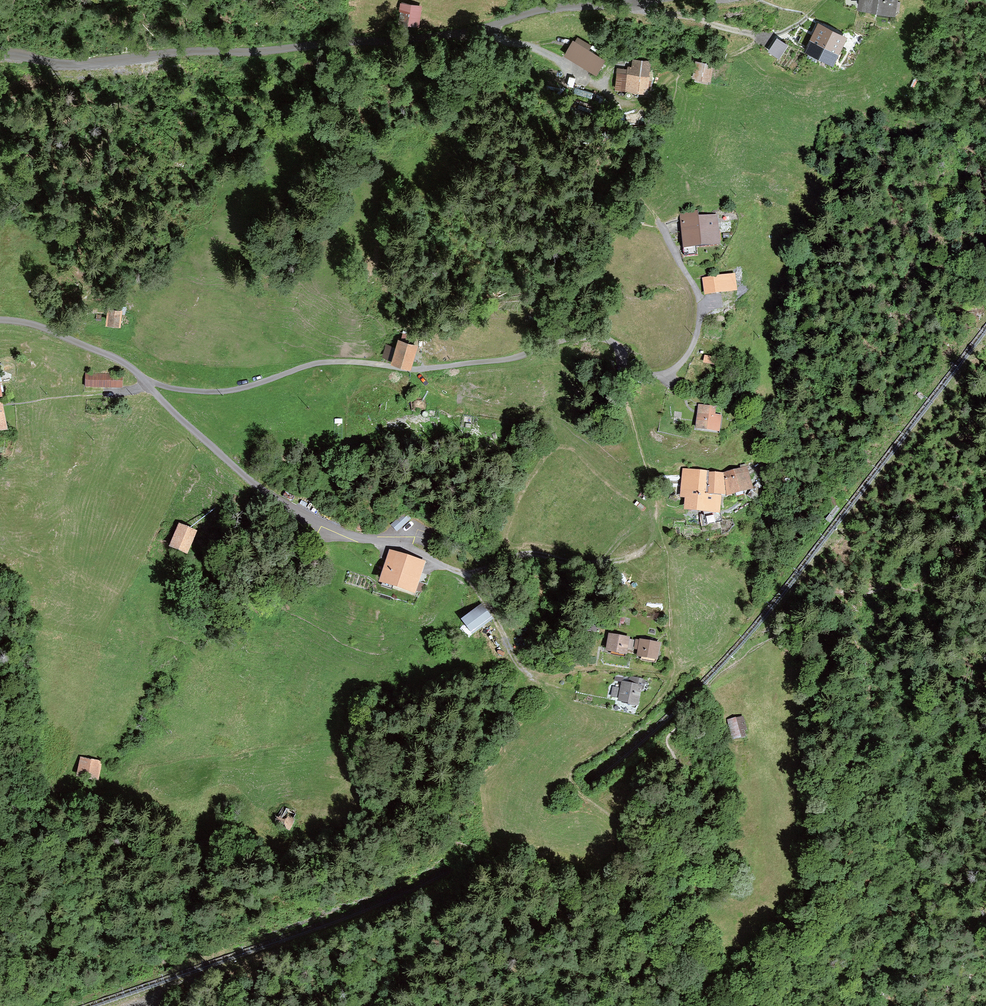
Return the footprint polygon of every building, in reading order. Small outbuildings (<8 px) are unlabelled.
[(857,9),(895,15),(897,0),(858,0),(857,9)] [(422,6),(400,3),(397,23),(419,26),(422,6)] [(823,61),(830,43),(828,42),(834,30),(807,18),(794,49),(823,61)] [(768,48),(780,56),(789,43),(778,35),(768,48)] [(563,55),(596,75),(607,59),(573,39),(563,55)] [(629,57),(627,76),(616,75),(614,90),(647,94),(652,60),(629,57)] [(697,82),(711,84),(714,66),(700,63),(697,82)] [(722,244),(719,214),(699,216),(699,211),(679,213),(683,248),(722,244)] [(734,289),(732,274),(702,278),(704,294),(734,289)] [(121,326),(123,310),(107,308),(106,324),(121,326)] [(395,347),(385,344),(382,356),(391,359),(390,362),(411,368),(419,344),(398,338),(395,347)] [(718,358),(705,355),(704,362),(717,365),(718,358)] [(122,389),(122,374),(85,373),(85,388),(122,389)] [(412,400),(397,402),(398,413),(413,412),(412,400)] [(0,403),(0,433),(8,432),(2,403),(0,403)] [(716,406),(698,404),(695,428),(720,431),(722,415),(715,414),(716,406)] [(726,494),(727,496),(754,489),(748,466),(721,473),(726,494)] [(722,494),(726,494),(721,473),(707,472),(708,471),(682,468),(680,490),(722,494)] [(721,513),(722,494),(680,490),(680,498),(684,498),(683,510),(704,512),(721,513)] [(411,519),(404,512),(390,525),(397,532),(411,519)] [(723,522),(721,513),(704,512),(706,525),(723,522)] [(197,531),(178,523),(168,547),(187,555),(197,531)] [(424,584),(420,583),(426,562),(389,550),(378,582),(416,594),(417,591),(421,592),(424,584)] [(494,620),(482,604),(461,620),(473,636),(494,620)] [(606,651),(612,652),(611,654),(625,657),(625,654),(627,655),(628,648),(632,649),(634,640),(630,639),(630,637),(609,633),(606,651)] [(636,656),(644,658),(643,660),(655,662),(656,660),(658,660),(661,642),(639,639),(639,640),(636,640),(634,649),(637,650),(636,656)] [(645,679),(630,676),(629,682),(623,681),(623,678),(615,676),(614,681),(621,682),(620,688),(612,686),(610,696),(618,697),(617,701),(638,705),(641,689),(643,689),(645,679)] [(744,715),(727,720),(733,740),(750,735),(744,715)] [(102,762),(80,757),(76,777),(98,782),(102,762)] [(300,814),(284,804),(273,822),(289,832),(300,814)]
